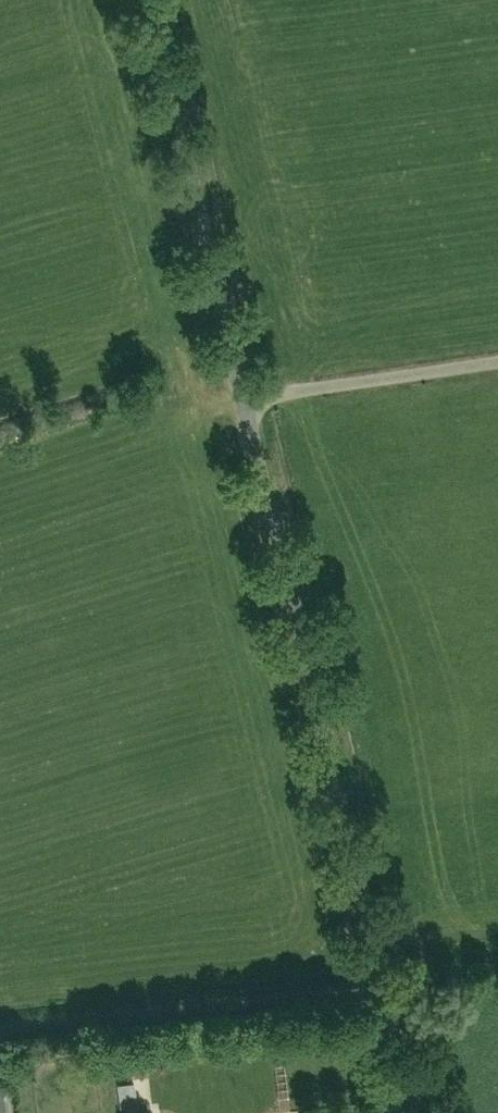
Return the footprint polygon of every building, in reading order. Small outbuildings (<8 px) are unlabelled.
[(0,1071),(0,1112),(10,1112),(5,1070),(0,1071)]
